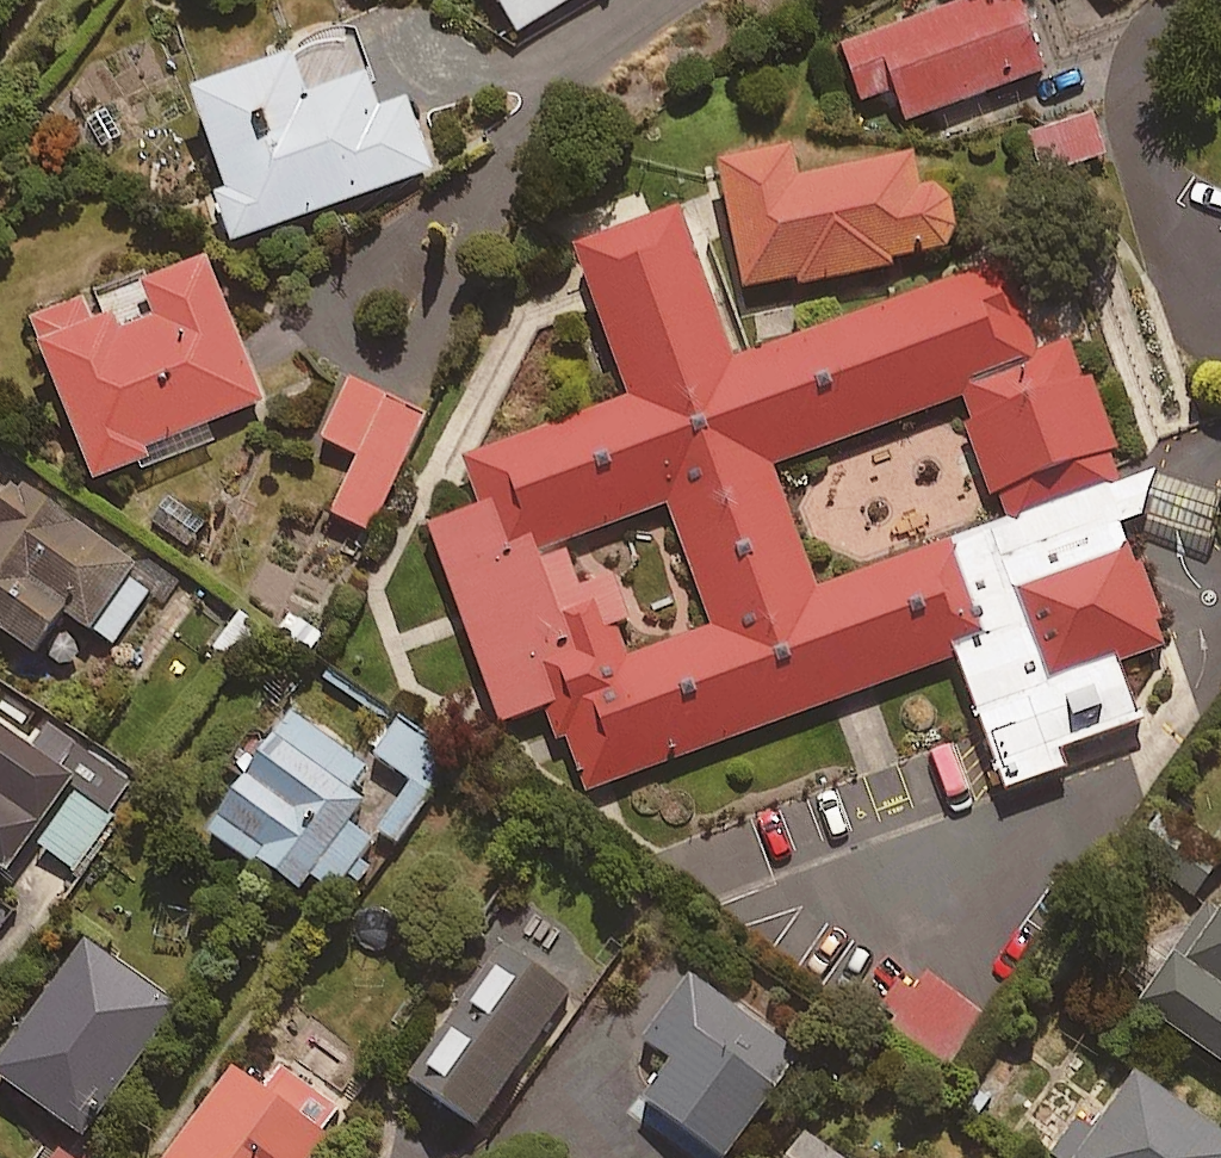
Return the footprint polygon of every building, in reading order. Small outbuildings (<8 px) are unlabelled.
[(512,37),(573,0),(490,0),(512,37)] [(857,24),(886,116),(1052,63),(1031,0),(930,0),(857,24)] [(381,113),(356,41),(188,99),(221,193),(206,198),(223,246),(429,174),(405,105),(381,113)] [(1103,159),(1093,118),(1031,134),(1041,175),(1103,159)] [(795,186),(788,153),(713,170),(742,301),(956,254),(942,191),(918,196),(911,160),(795,186)] [(633,397),(477,456),(494,502),(434,525),(499,694),(613,651),(571,541),(678,501),(724,621),(586,674),(630,789),(988,652),(1033,771),(1166,720),(1137,643),(1192,622),(1131,462),(837,574),(793,457),(996,379),(956,274),(743,355),(686,206),(576,248),(633,397)] [(261,404),(202,261),(89,307),(85,299),(25,324),(92,488),(178,453),(173,441),(261,404)] [(424,415),(347,380),(319,440),(356,457),(329,516),(368,535),(424,415)] [(2,484),(0,488),(0,636),(30,657),(60,614),(110,648),(152,587),(2,484)] [(166,493),(147,524),(194,553),(212,522),(166,493)] [(365,768),(286,714),(204,834),(295,897),(307,879),(332,896),(368,843),(345,827),(360,805),(346,795),(365,768)] [(409,784),(376,833),(398,848),(459,760),(400,719),(372,759),(409,784)] [(4,876),(65,786),(109,816),(132,782),(48,724),(31,748),(0,727),(0,874),(4,876)] [(1216,864),(1164,827),(1141,860),(1193,897),(1216,864)] [(0,900),(0,927),(12,909),(0,900)] [(1208,908),(1138,1010),(1220,1067),(1220,917),(1208,908)] [(84,943),(0,1059),(0,1084),(80,1142),(176,1010),(84,943)] [(566,1000),(498,951),(403,1083),(472,1132),(566,1000)] [(689,978),(641,1043),(670,1064),(641,1104),(714,1157),(723,1157),(798,1058),(689,978)] [(349,1101),(288,1058),(262,1094),(229,1071),(168,1157),(309,1157),(349,1101)] [(1131,1078),(1093,1135),(1076,1123),(1053,1157),(1220,1157),(1220,1139),(1131,1078)] [(803,1144),(794,1157),(825,1157),(803,1144)]
